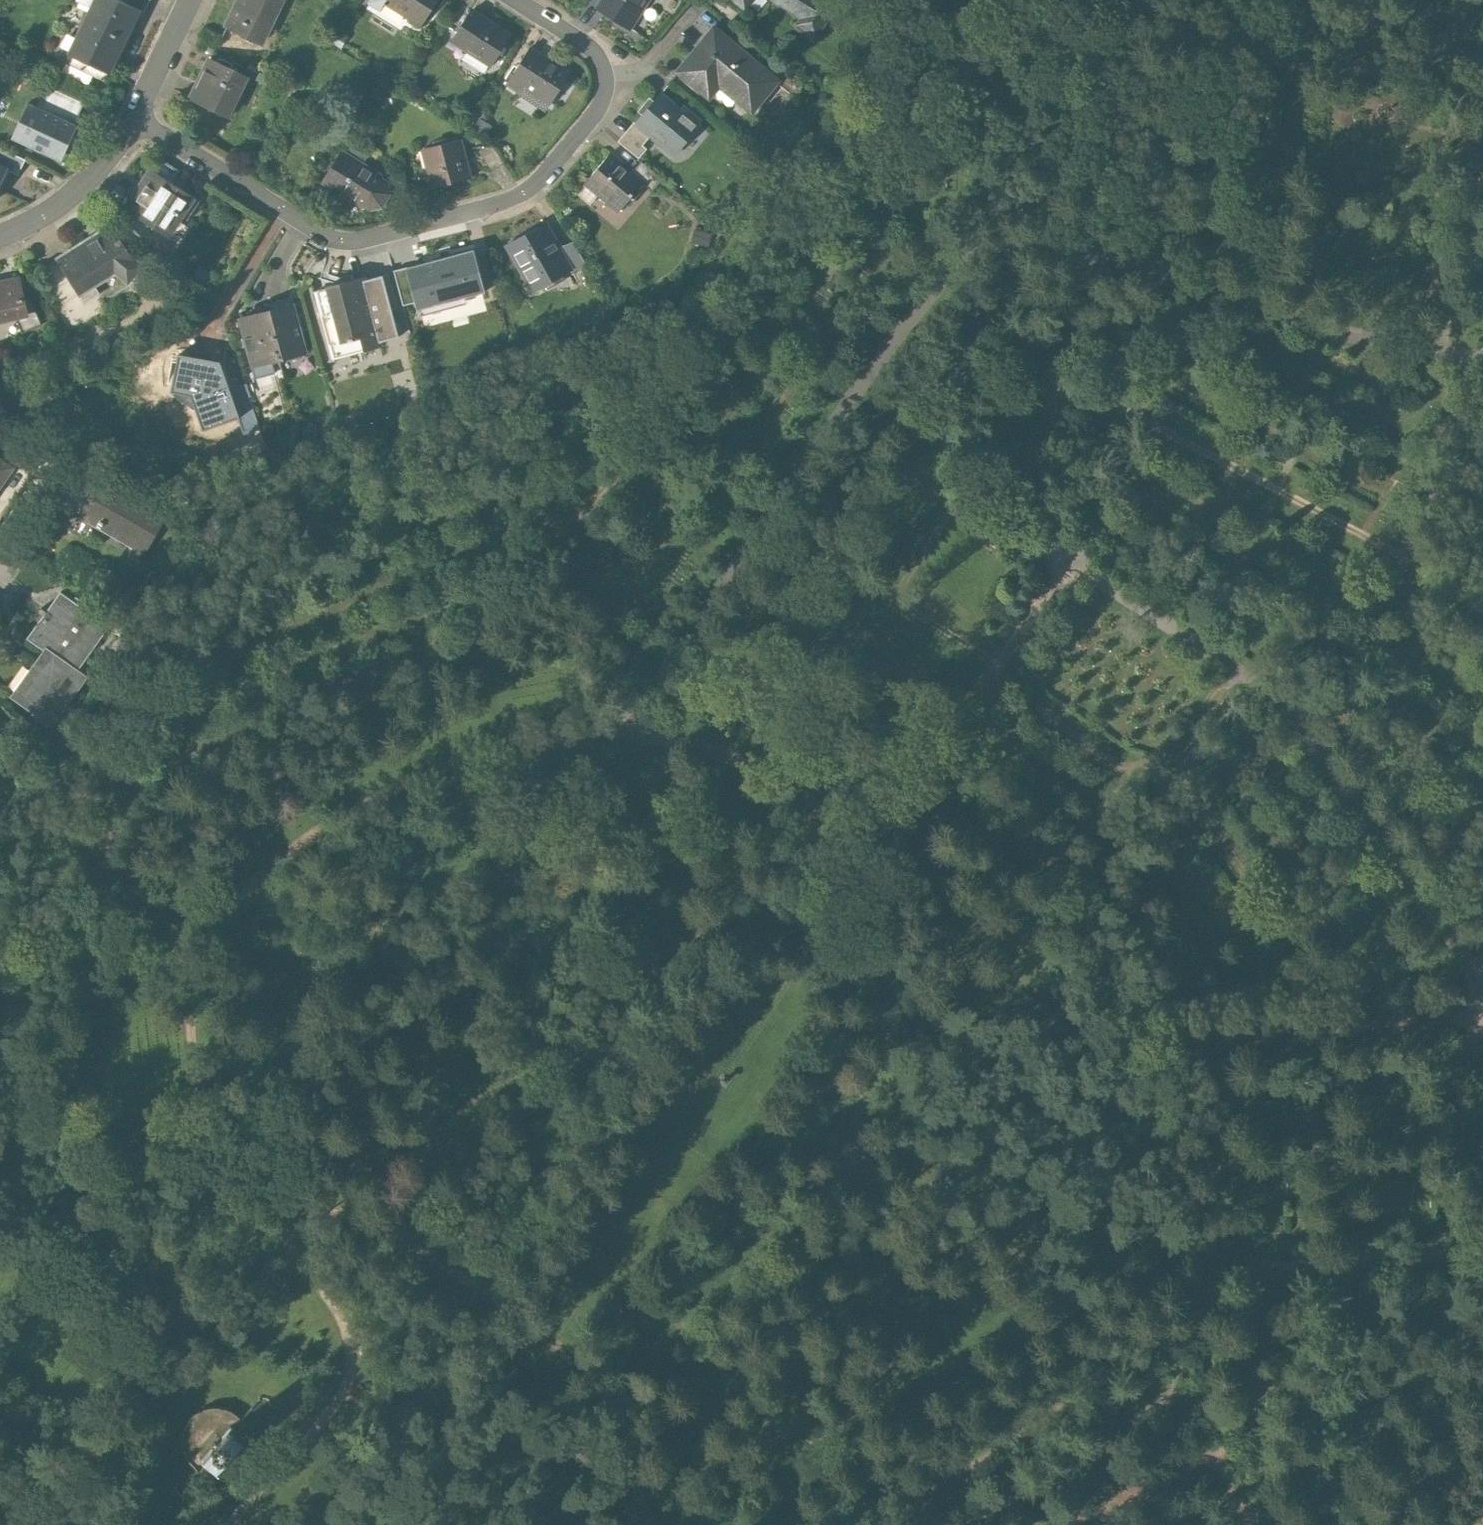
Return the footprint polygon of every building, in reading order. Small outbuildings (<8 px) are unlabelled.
[(139,11),(116,0),(96,0),(70,54),(110,73),(139,11)] [(283,0),(231,0),(220,23),(262,43),(283,0)] [(381,2),(422,26),(437,0),(382,0),(381,2)] [(593,9),(629,32),(651,0),(599,0),(593,9)] [(744,12),(754,0),(732,0),(744,12)] [(797,16),(793,23),(814,37),(841,3),(835,0),(771,0),(797,16)] [(512,31),(471,5),(449,41),(490,66),(512,31)] [(783,81),(714,21),(672,69),(706,99),(716,87),(752,118),(783,81)] [(572,71),(530,44),(504,83),(546,110),(572,71)] [(248,74),(206,53),(185,97),(226,118),(248,74)] [(702,122),(661,88),(632,123),(673,157),(702,122)] [(78,126),(28,103),(12,139),(62,162),(78,126)] [(461,136),(419,148),(430,188),(472,176),(461,136)] [(391,176),(340,147),(320,183),(371,212),(391,176)] [(647,177),(612,148),(583,184),(619,213),(647,177)] [(169,249),(199,200),(151,170),(120,218),(169,249)] [(573,270),(546,220),(503,243),(530,293),(573,270)] [(107,225),(53,258),(75,293),(111,273),(124,284),(139,272),(128,260),(107,225)] [(487,291),(476,247),(400,266),(411,310),(487,291)] [(0,275),(0,322),(30,315),(20,270),(0,275)] [(367,274),(322,286),(336,342),(381,331),(367,274)] [(293,301),(264,309),(278,362),(307,354),(293,301)] [(264,309),(235,316),(248,369),(278,362),(264,309)] [(220,358),(172,349),(169,393),(188,395),(195,417),(235,402),(220,358)] [(12,465),(0,458),(0,484),(12,465)] [(170,507),(101,468),(73,517),(143,556),(170,507)] [(25,638),(42,650),(8,699),(51,730),(88,678),(76,670),(108,625),(59,591),(25,638)] [(13,723),(0,716),(0,746),(13,723)] [(240,1431),(223,1417),(210,1432),(196,1448),(212,1463),(240,1431)] [(226,1452),(241,1463),(265,1431),(250,1420),(226,1452)]
